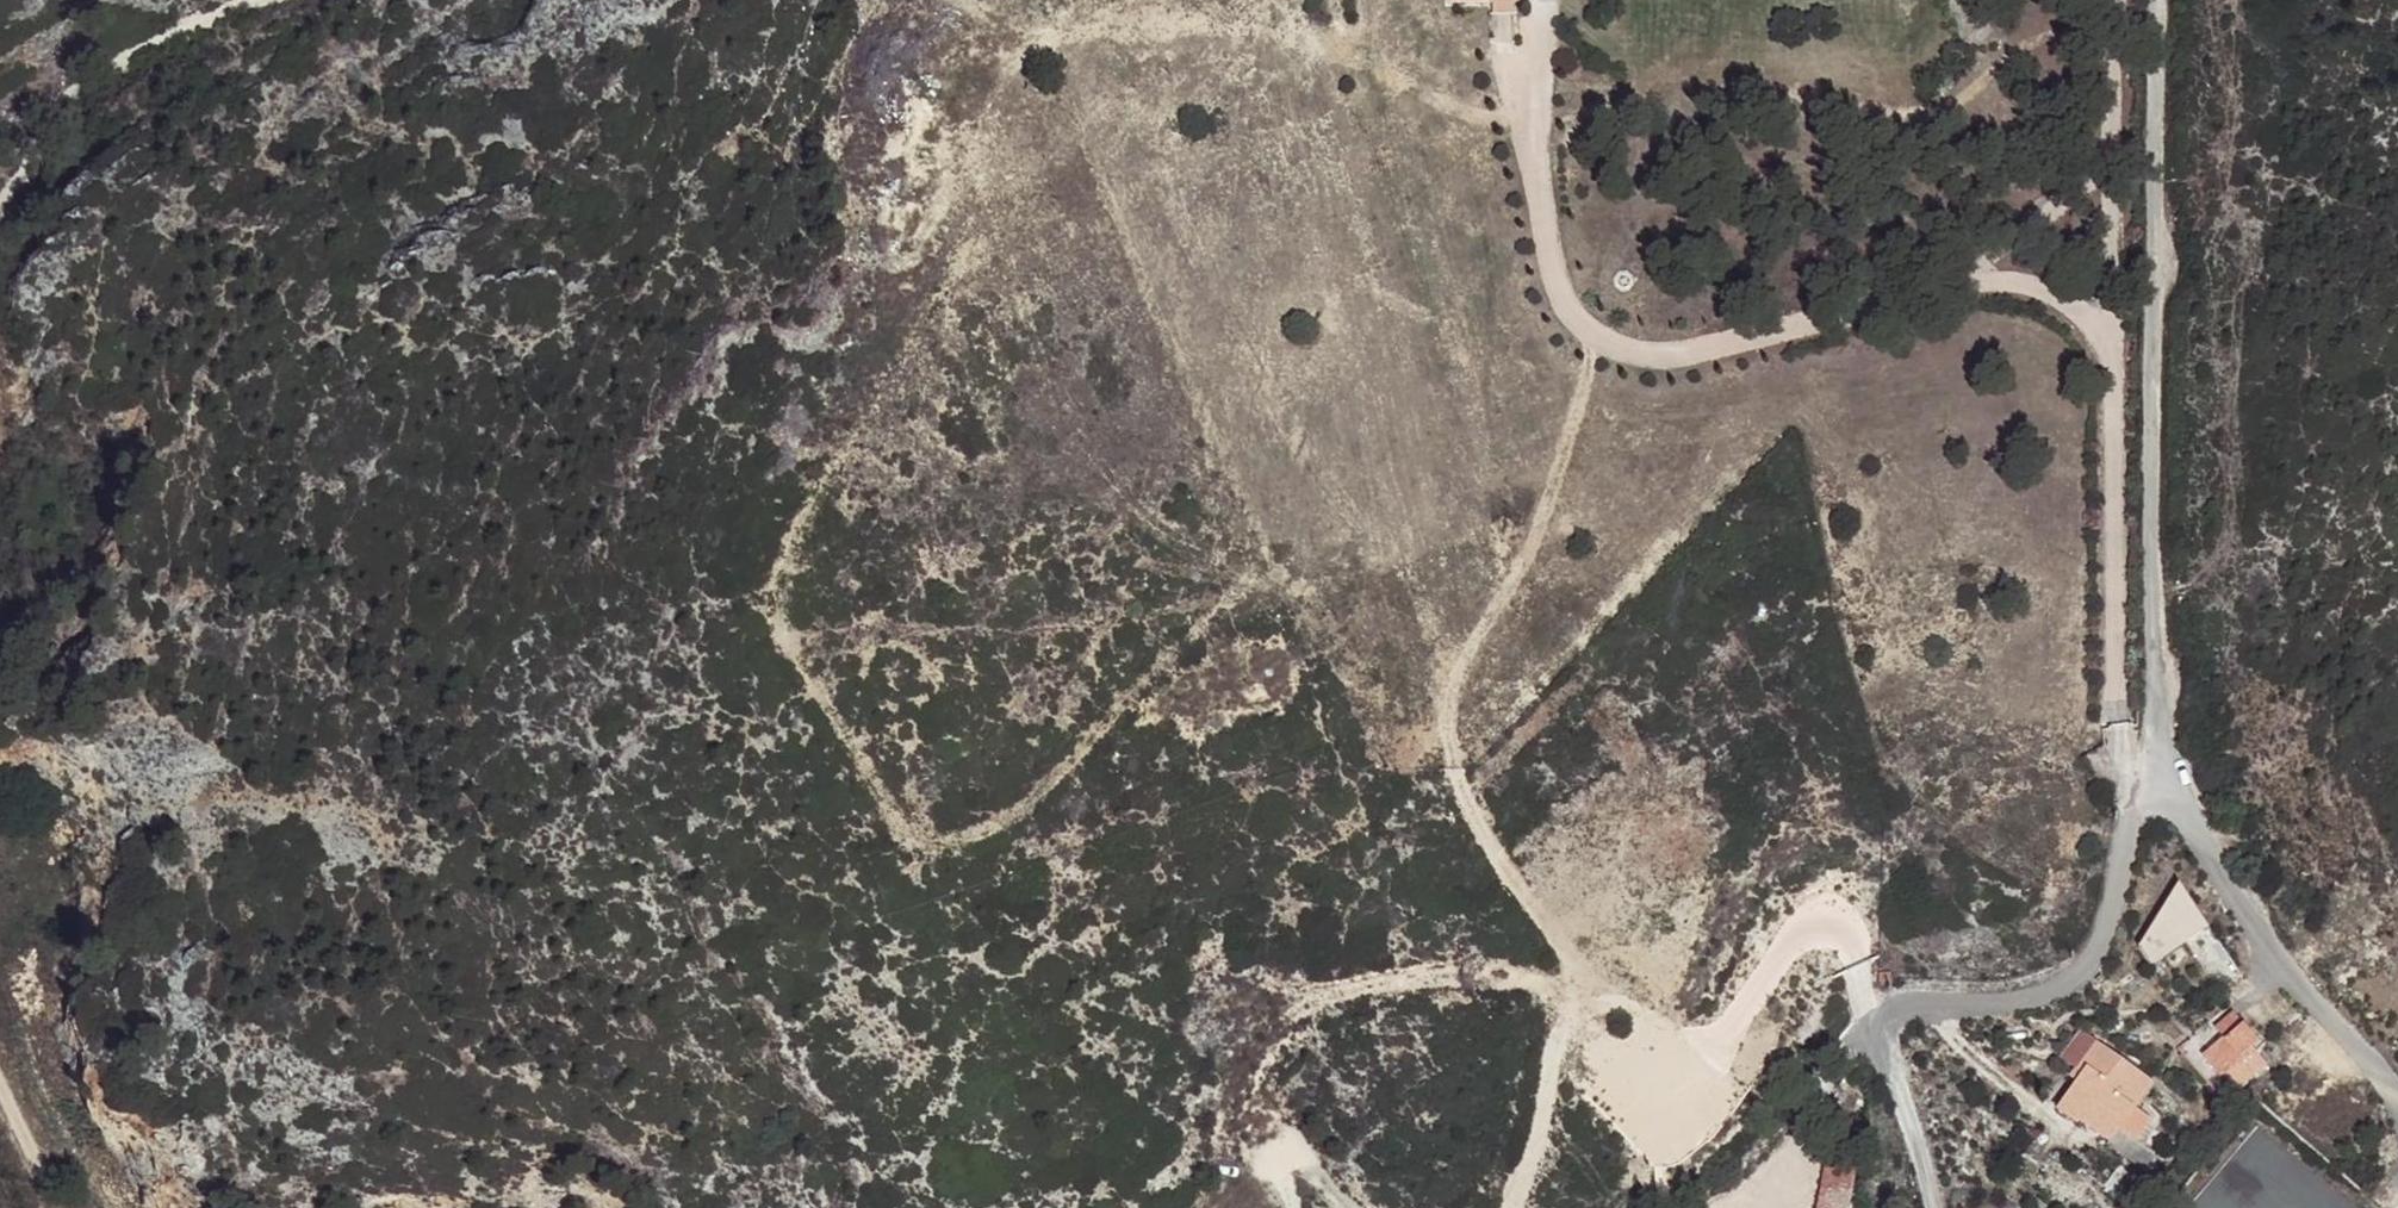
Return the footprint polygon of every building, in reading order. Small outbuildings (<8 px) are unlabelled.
[(1443,16),(1514,19),(1515,0),(1444,0),(1443,16)] [(2146,949),(2206,910),(2181,869),(2135,931),(2146,949)] [(1896,958),(1885,958),(1885,966),(1896,966),(1896,958)] [(2245,1010),(2237,999),(2218,1012),(2226,1023),(2245,1010)] [(2259,1032),(2245,1010),(2226,1023),(2204,1039),(2220,1063),(2222,1061),(2232,1075),(2264,1054),(2252,1037),(2259,1032)] [(2064,1039),(2081,1052),(2101,1027),(2084,1014),(2064,1039)] [(2085,1056),(2079,1064),(2059,1090),(2079,1105),(2082,1101),(2111,1123),(2120,1112),(2135,1123),(2151,1102),(2136,1091),(2155,1066),(2102,1025),(2101,1027),(2081,1052),(2081,1053),(2085,1056)] [(2075,1060),(2079,1064),(2085,1056),(2081,1053),(2075,1060)] [(2253,1109),(2172,1207),(2372,1207),(2253,1109)] [(2120,1112),(2112,1123),(2108,1127),(2146,1156),(2159,1141),(2120,1112)]
